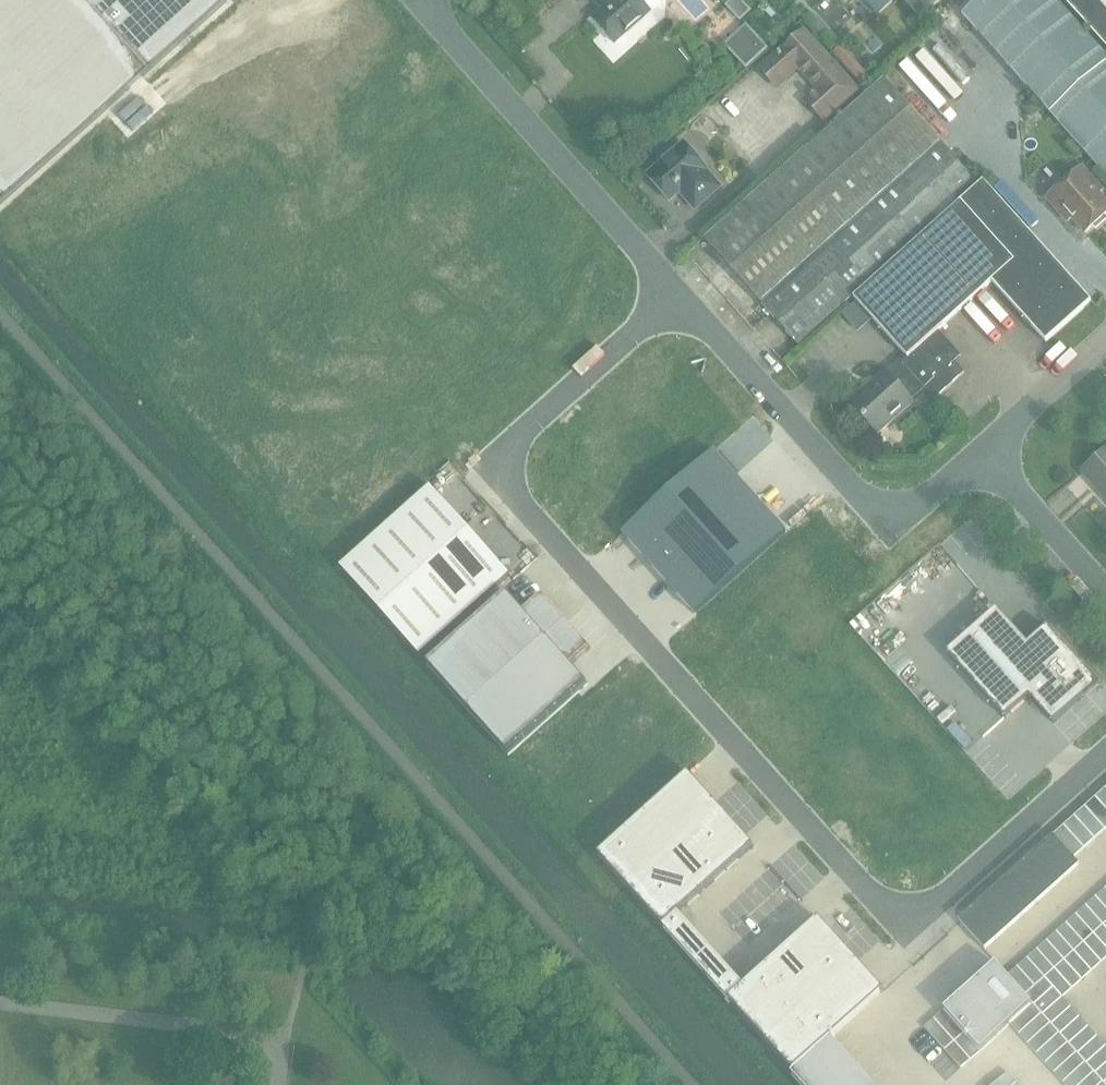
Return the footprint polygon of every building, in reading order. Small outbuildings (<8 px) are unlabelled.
[(226,3),(227,2),(226,2),(225,0),(0,0),(0,206),(226,3)] [(606,7),(596,16),(618,41),(651,12),(650,11),(661,2),(659,0),(600,0),(606,7)] [(742,0),(731,0),(725,5),(740,21),(752,11),(742,0)] [(877,15),(894,0),(893,0),(864,0),(877,15)] [(942,0),(903,0),(921,19),(942,0)] [(1055,0),(977,0),(962,14),(1105,175),(1105,57),(1055,0)] [(1105,48),(1105,0),(1063,0),(1105,48)] [(939,8),(930,17),(938,26),(948,17),(939,8)] [(862,91),(805,29),(760,70),(777,89),(798,70),(815,89),(803,100),(825,124),(862,91)] [(870,75),(842,45),(833,53),(861,83),(870,75)] [(883,81),(789,167),(705,241),(760,303),(844,229),(939,142),(883,81)] [(1032,98),(1023,106),(1031,116),(1040,108),(1032,98)] [(699,207),(720,188),(705,170),(706,169),(684,144),(648,176),(670,201),(683,189),(699,207)] [(941,145),(846,230),(762,305),(798,345),(977,185),(941,145)] [(1105,215),(1105,202),(1092,186),(1096,183),(1083,168),(1048,198),(1062,213),(1066,210),(1086,233),(1105,215)] [(925,388),(935,399),(965,373),(951,358),(957,352),(938,331),(992,283),(1046,343),(1091,302),(984,182),(854,299),(905,355),(900,360),(925,388)] [(925,388),(900,360),(887,372),(886,372),(850,404),(878,434),(913,402),(912,400),(925,388)] [(638,368),(543,465),(618,538),(711,444),(638,368)] [(714,451),(623,534),(696,614),(787,532),(714,451)] [(1083,472),(1105,499),(1105,451),(1083,472)] [(431,488),(340,569),(380,613),(470,532),(431,488)] [(470,532),(380,613),(419,657),(509,575),(470,532)] [(506,593),(427,664),(467,709),(566,621),(543,594),(523,612),(506,593)] [(997,609),(947,653),(1005,718),(1029,696),(1054,723),(1098,684),(1047,627),(1028,644),(997,609)] [(566,621),(467,709),(509,755),(588,684),(571,666),(591,648),(566,621)] [(688,775),(597,856),(793,1072),(831,1038),(882,992),(819,921),(743,990),(676,915),(752,847),(688,775)] [(1096,797),(1105,808),(1105,788),(1096,797)] [(1085,806),(1105,828),(1105,808),(1096,797),(1085,806)] [(1085,806),(1075,816),(1095,838),(1105,828),(1085,806)] [(1075,816),(1064,825),(1084,847),(1095,838),(1075,816)] [(1064,825),(1053,835),(1073,857),(1084,847),(1064,825)] [(1053,835),(1040,847),(1065,876),(1079,864),(1073,857),(1053,835)] [(1040,847),(1026,859),(1052,888),(1065,876),(1040,847)] [(1026,859),(1012,872),(1038,900),(1052,888),(1026,859)] [(1012,872),(999,884),(1024,913),(1038,900),(1012,872)] [(1096,897),(1105,908),(1105,889),(1105,888),(1096,897)] [(1086,906),(1104,925),(1105,923),(1105,908),(1096,897),(1086,906)] [(1086,906),(1077,914),(1094,934),(1104,925),(1086,906)] [(972,908),(958,920),(960,922),(984,949),(997,937),(972,908)] [(1077,914),(1067,923),(1084,942),(1094,934),(1077,914)] [(1067,923),(1057,932),(1074,951),(1084,942),(1067,923)] [(1094,934),(1105,947),(1105,928),(1104,925),(1094,934)] [(1057,932),(1047,941),(1065,960),(1074,951),(1057,932)] [(1084,942),(1102,962),(1105,958),(1105,947),(1094,934),(1084,942)] [(1047,941),(1038,949),(1055,968),(1065,960),(1047,941)] [(1084,942),(1074,951),(1092,971),(1102,962),(1084,942)] [(1038,949),(1028,958),(1045,978),(1055,968),(1038,949)] [(1074,951),(1065,960),(1082,979),(1092,971),(1074,951)] [(1028,958),(1018,967),(1035,986),(1045,978),(1028,958)] [(1065,960),(1055,968),(1072,988),(1082,979),(1065,960)] [(996,963),(972,984),(1008,1025),(1010,1024),(1032,1003),(1025,995),(1008,976),(996,963)] [(1018,967),(1008,976),(1025,995),(1035,986),(1018,967)] [(1055,968),(1045,978),(1062,997),(1072,988),(1055,968)] [(1035,986),(1025,995),(1032,1003),(1041,1013),(1050,1023),(1052,1025),(1071,1007),(1062,997),(1045,978),(1035,986)] [(972,984),(948,1006),(966,1026),(984,1046),(1008,1025),(972,984)] [(1032,1003),(1010,1024),(1019,1033),(1041,1013),(1032,1003)] [(948,1006),(936,1016),(954,1037),(966,1026),(948,1006)] [(1071,1007),(1052,1025),(1059,1032),(1060,1034),(1080,1017),(1071,1007)] [(1041,1013),(1019,1033),(1027,1043),(1050,1023),(1041,1013)] [(936,1016),(924,1027),(943,1047),(954,1037),(936,1016)] [(1080,1017),(1060,1034),(1067,1042),(1069,1044),(1089,1027),(1080,1017)] [(1050,1023),(1027,1043),(1036,1053),(1059,1032),(1052,1025),(1050,1023)] [(966,1026),(954,1037),(972,1057),(984,1046),(966,1026)] [(1089,1027),(1069,1044),(1076,1052),(1078,1054),(1097,1036),(1089,1027)] [(1059,1032),(1036,1053),(1045,1062),(1067,1042),(1060,1034),(1059,1032)] [(1078,1054),(1085,1061),(1086,1063),(1105,1046),(1097,1036),(1078,1054)] [(954,1037),(943,1047),(960,1068),(972,1057),(954,1037)] [(791,1074),(801,1084),(831,1084),(855,1064),(831,1038),(793,1072),(791,1074)] [(1067,1042),(1045,1062),(1054,1072),(1076,1052),(1069,1044),(1067,1042)] [(1086,1063),(1094,1071),(1095,1073),(1105,1064),(1105,1046),(1086,1063)] [(1076,1052),(1054,1072),(1062,1082),(1085,1061),(1078,1054),(1076,1052)] [(1062,1082),(1065,1084),(1079,1084),(1094,1071),(1086,1063),(1085,1061),(1062,1082)] [(831,1084),(874,1084),(855,1064),(831,1084)] [(1095,1073),(1102,1081),(1104,1083),(1105,1081),(1105,1064),(1095,1073)] [(991,1084),(1013,1084),(1017,1081),(1007,1071),(991,1084)] [(1079,1084),(1098,1084),(1102,1081),(1095,1073),(1094,1071),(1079,1084)]
